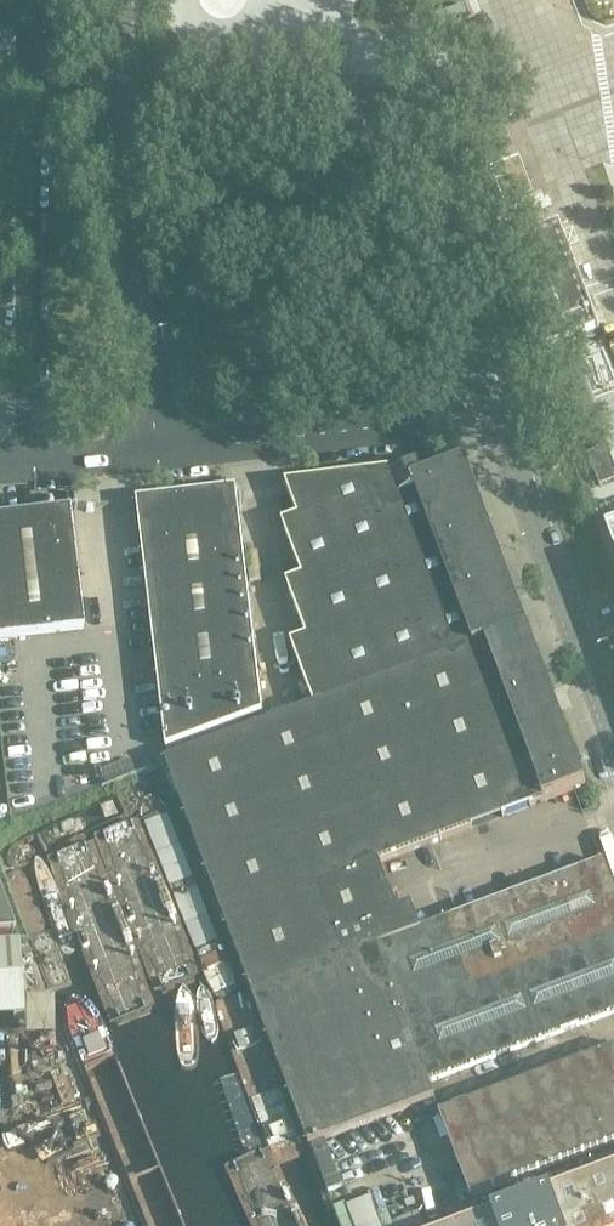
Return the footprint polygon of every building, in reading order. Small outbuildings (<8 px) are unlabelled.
[(490,172),(504,210),(534,199),(519,161),(490,172)] [(560,226),(507,246),(547,350),(600,330),(560,226)] [(603,485),(609,482),(613,480),(613,471),(608,455),(593,461),(603,485)] [(292,644),(315,706),(481,644),(526,627),(465,462),(412,482),(407,469),(383,479),(381,473),(286,485),(299,517),(283,523),(303,577),(287,583),(308,638),(292,644)] [(236,488),(136,501),(166,749),(263,714),(236,488)] [(0,517),(0,639),(83,629),(68,509),(0,517)] [(605,527),(613,551),(613,524),(605,527)] [(526,627),(481,644),(539,802),(585,785),(526,627)] [(315,706),(315,707),(374,864),(539,802),(481,644),(315,706)] [(315,707),(166,762),(252,993),(378,947),(402,938),(374,864),(315,707)] [(378,947),(429,1083),(613,1014),(613,891),(603,862),(402,938),(378,947)] [(15,936),(0,897),(0,937),(15,936)] [(0,947),(0,1021),(22,1019),(17,946),(0,947)] [(378,947),(252,993),(309,1145),(320,1141),(323,1140),(411,1106),(434,1097),(429,1083),(378,947)] [(49,1000),(21,1001),(22,1019),(22,1037),(46,1036),(49,1020),(49,1000)] [(440,1115),(471,1196),(613,1143),(613,1050),(440,1115)] [(320,1141),(309,1145),(326,1191),(340,1186),(323,1140),(320,1141)] [(460,1225),(613,1225),(613,1169),(460,1225)] [(347,1207),(354,1225),(379,1225),(369,1199),(347,1207)]
